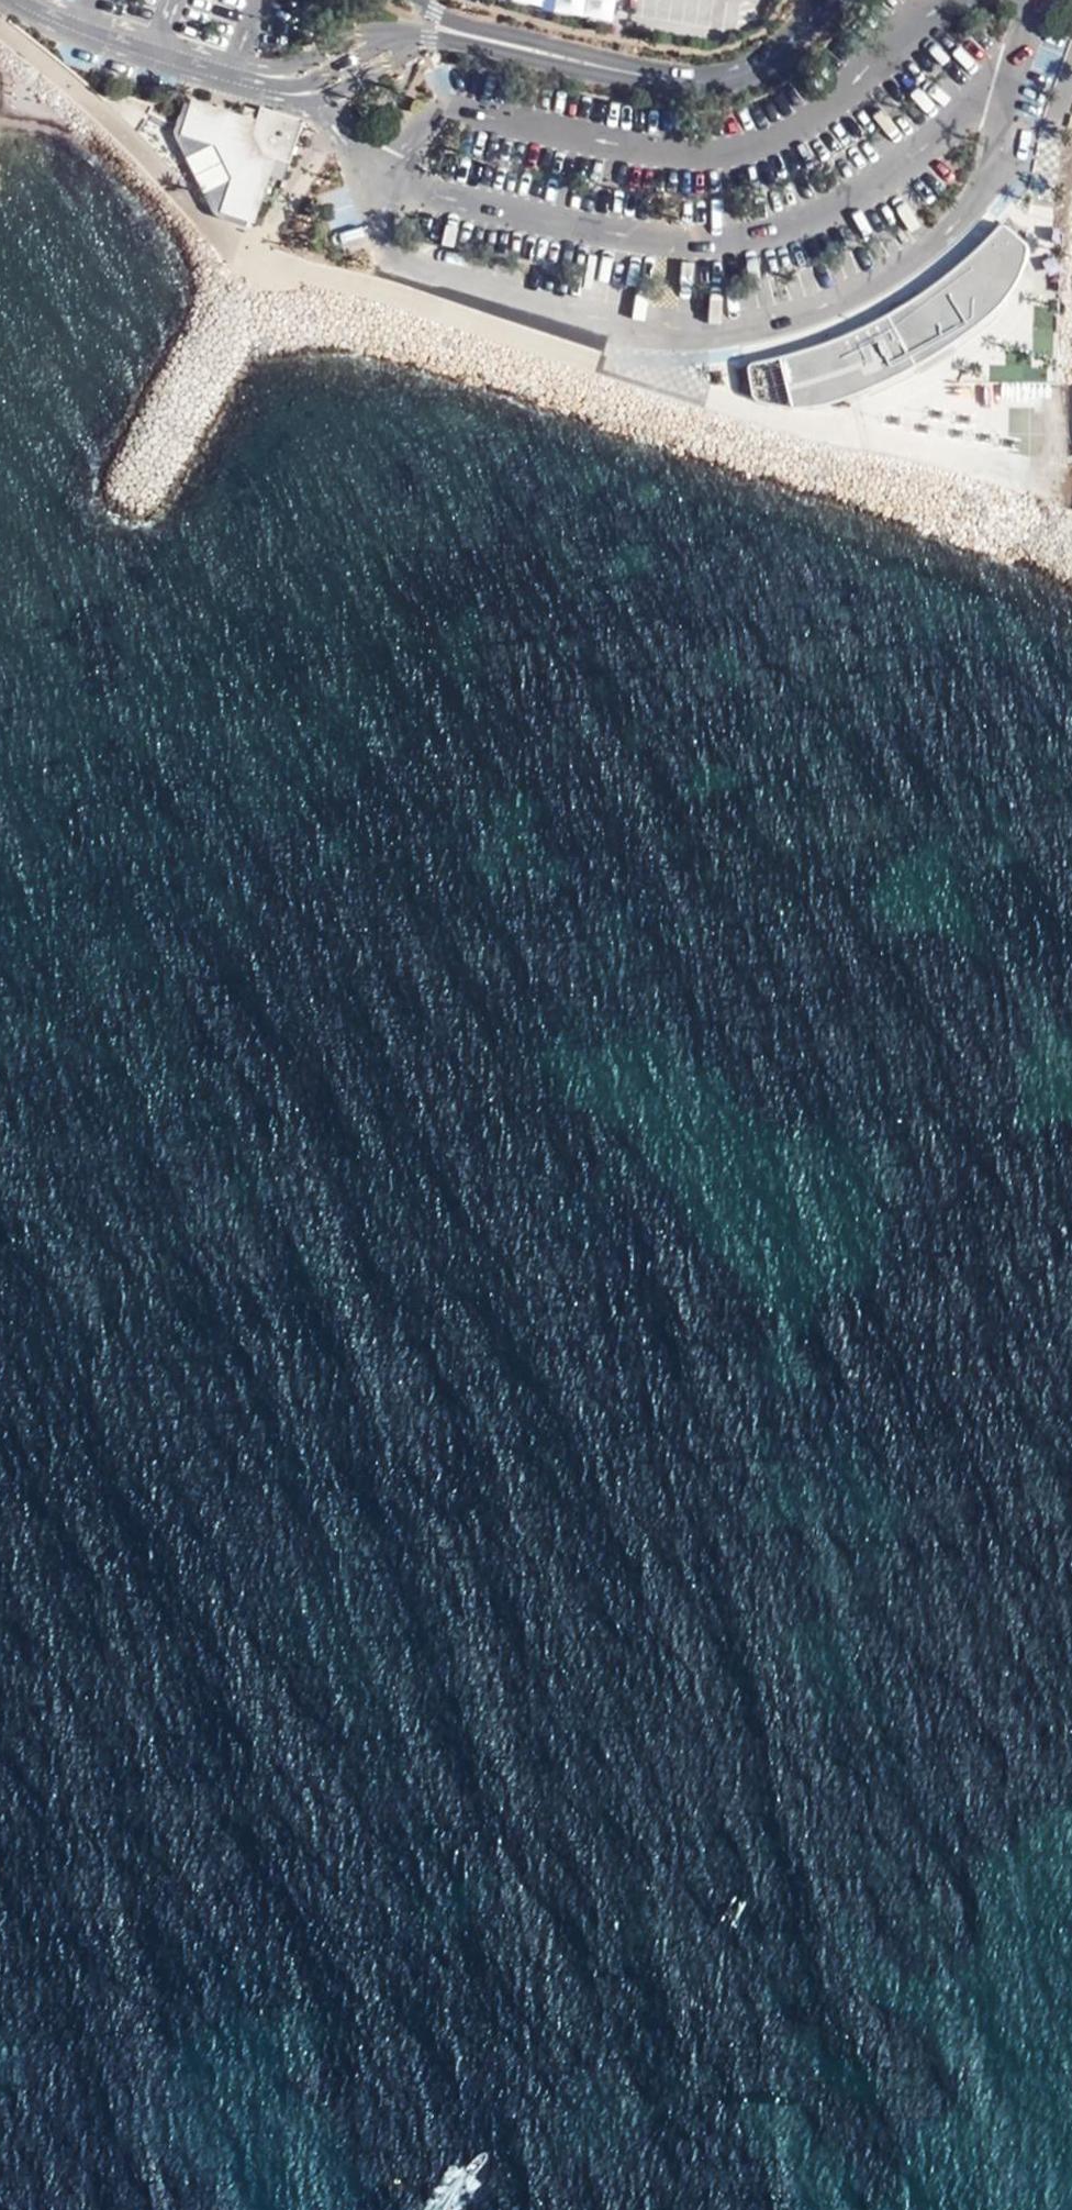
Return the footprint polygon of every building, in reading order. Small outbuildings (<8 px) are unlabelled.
[(274,158),(290,162),(304,117),(259,102),(254,120),(192,98),(189,108),(180,133),(199,141),(208,138),(233,188),(226,191),(219,212),(246,220),(255,222),(274,158)] [(180,133),(189,108),(181,105),(173,130),(172,136),(172,140),(174,143),(206,208),(209,213),(214,217),(218,219),(244,227),(246,220),(219,212),(226,191),(233,188),(208,138),(199,141),(180,133)] [(797,406),(887,374),(870,327),(780,359),(797,406)]
